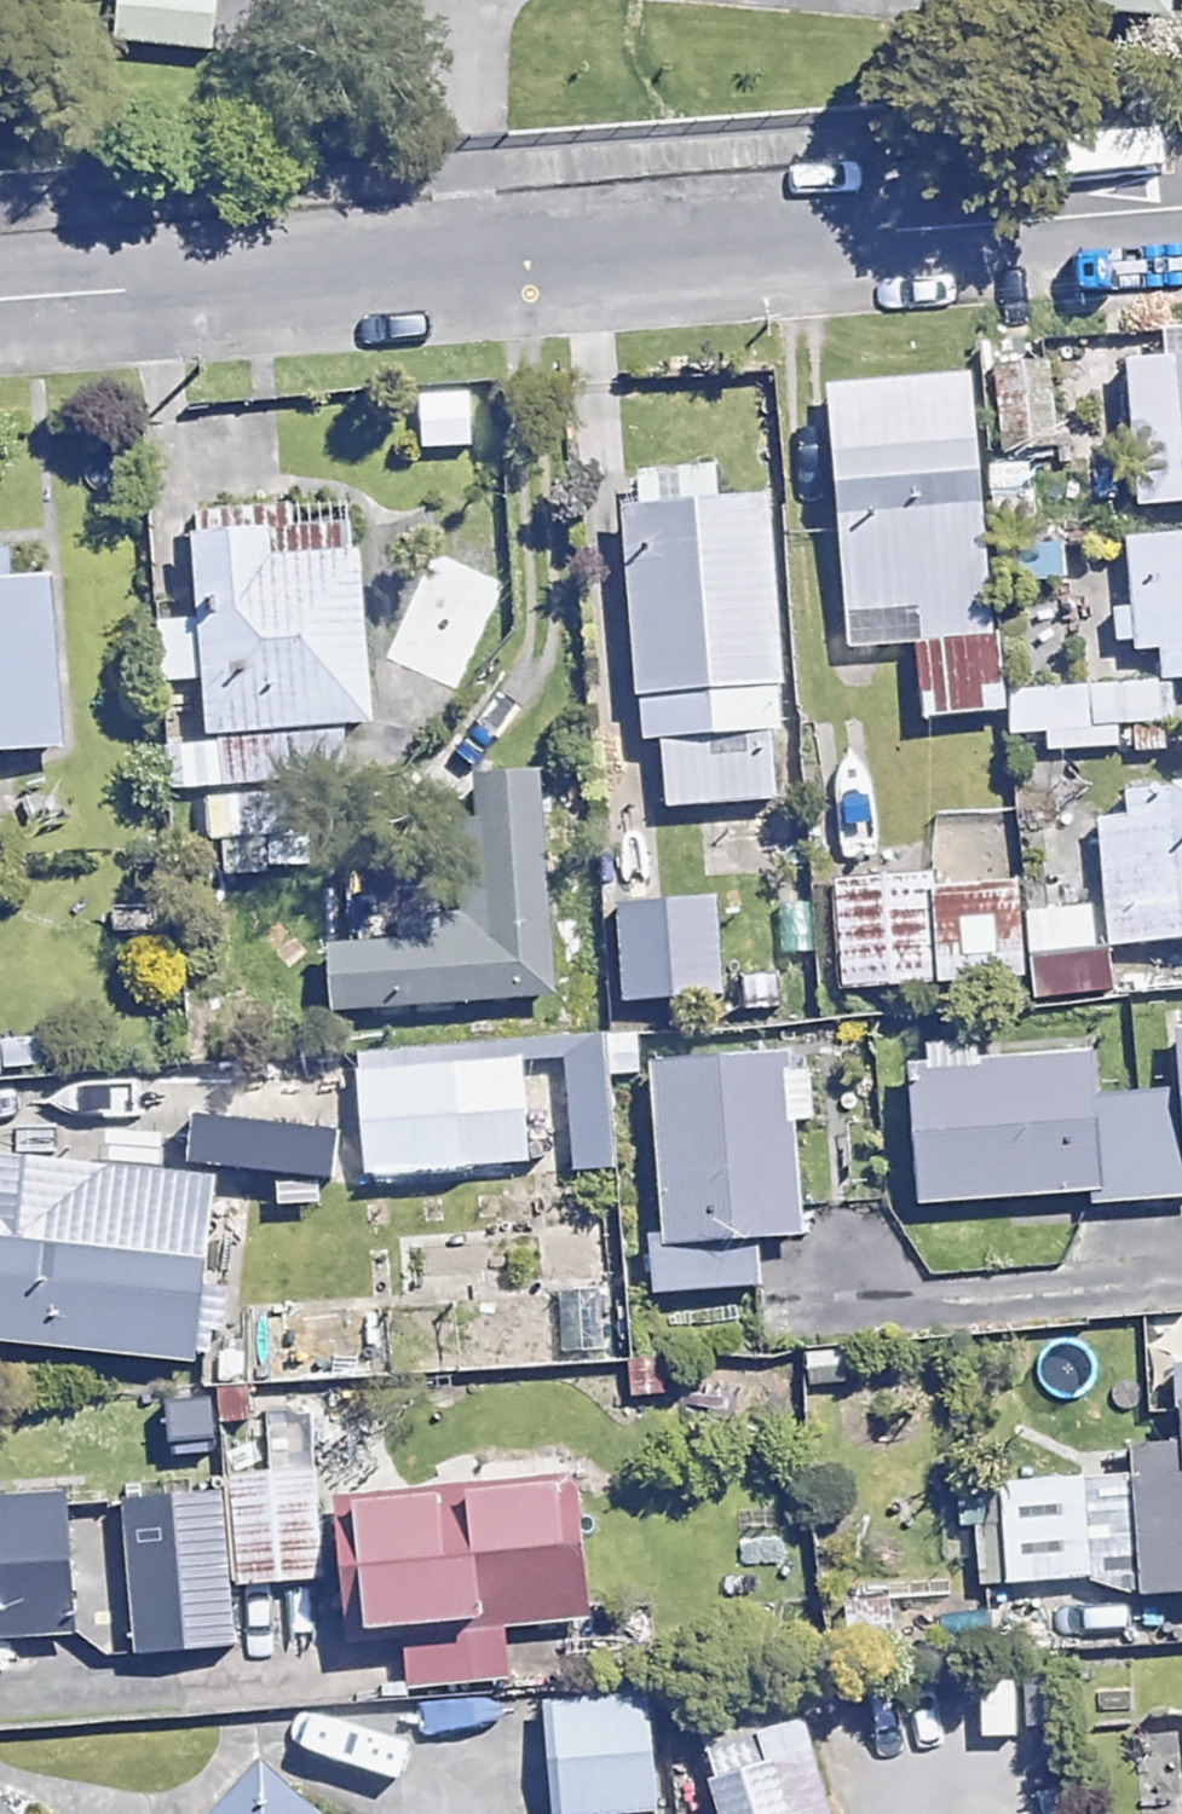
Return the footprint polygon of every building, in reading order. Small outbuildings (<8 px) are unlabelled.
[(97,56),(207,64),(212,0),(102,0),(97,56)] [(1181,10),(1181,0),(1064,0),(1181,10)] [(1124,364),(1133,496),(1181,492),(1181,360),(1124,364)] [(1052,465),(1046,364),(992,367),(998,469),(1052,465)] [(959,400),(827,407),(840,627),(910,623),(915,707),(976,703),(959,400)] [(762,504),(627,513),(641,728),(776,719),(762,504)] [(191,542),(208,737),(381,723),(367,554),(279,561),(276,535),(191,542)] [(1131,547),(1141,665),(1181,662),(1181,543),(1131,547)] [(0,565),(0,749),(20,747),(6,564),(0,565)] [(502,581),(457,566),(444,606),(405,594),(380,670),(463,698),(502,581)] [(1171,745),(1166,688),(1034,698),(1039,755),(1171,745)] [(1086,799),(1100,937),(1181,928),(1181,789),(1086,799)] [(323,944),(330,1017),(548,996),(529,801),(437,810),(449,933),(323,944)] [(935,991),(929,884),(830,890),(836,996),(935,991)] [(1088,915),(1025,921),(1030,965),(1092,958),(1088,915)] [(779,1229),(770,1050),(637,1056),(646,1235),(779,1229)] [(464,1174),(454,1055),(357,1063),(366,1182),(464,1174)] [(1089,1072),(898,1086),(907,1203),(1151,1186),(1145,1096),(1091,1100),(1089,1072)] [(0,1168),(0,1337),(192,1349),(203,1181),(0,1168)] [(601,1289),(558,1293),(563,1355),(606,1352),(601,1289)] [(1129,1399),(1132,1588),(1181,1587),(1181,1398),(1129,1399)] [(302,1437),(213,1438),(214,1588),(304,1587),(302,1437)] [(1080,1482),(996,1491),(1009,1609),(1094,1599),(1080,1482)] [(594,1617),(580,1494),(357,1519),(372,1652),(397,1649),(402,1688),(506,1676),(500,1628),(594,1617)] [(0,1503),(0,1669),(72,1664),(61,1498),(0,1503)] [(641,1699),(536,1708),(545,1812),(650,1802),(641,1699)] [(981,1704),(896,1715),(903,1764),(871,1768),(877,1813),(1084,1813),(1073,1735),(987,1746),(981,1704)] [(776,1729),(679,1758),(696,1813),(802,1813),(776,1729)] [(197,1813),(313,1813),(250,1757),(197,1813)]
